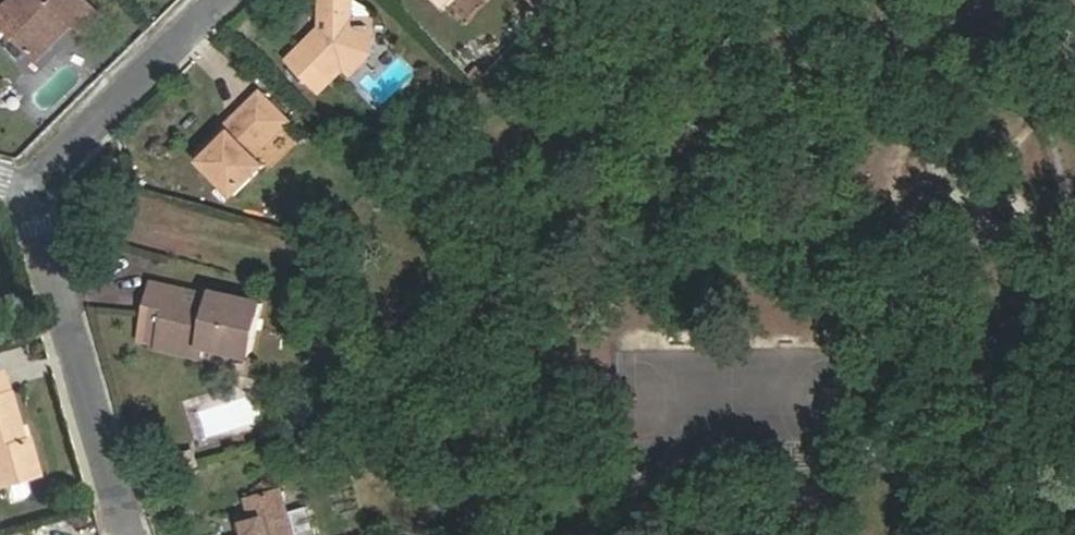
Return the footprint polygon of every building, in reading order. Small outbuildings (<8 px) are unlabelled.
[(75,24),(83,32),(102,15),(88,0),(36,0),(33,4),(29,0),(13,0),(0,13),(0,37),(9,30),(38,59),(65,34),(60,29),(71,19),(75,24)] [(323,9),(333,10),(331,27),(323,36),(315,30),(291,55),(322,86),(347,61),(354,69),(372,51),(373,19),(360,19),(359,23),(353,24),(353,0),(324,0),(323,9)] [(547,10),(557,0),(537,0),(547,10)] [(333,10),(323,9),(323,23),(315,30),(323,36),(331,27),(333,10)] [(60,29),(65,34),(75,24),(71,19),(60,29)] [(293,125),(260,92),(225,127),(236,137),(206,167),(235,196),(264,166),(259,160),(293,125)] [(214,293),(213,296),(210,307),(182,300),(185,290),(154,283),(144,326),(162,330),(157,347),(201,357),(204,347),(249,358),(262,305),(214,293)] [(210,307),(213,296),(185,290),(182,300),(210,307)] [(34,475),(24,436),(17,438),(1,389),(0,390),(0,485),(34,475)] [(246,499),(252,520),(244,522),(246,534),(293,534),(280,488),(246,499)]
